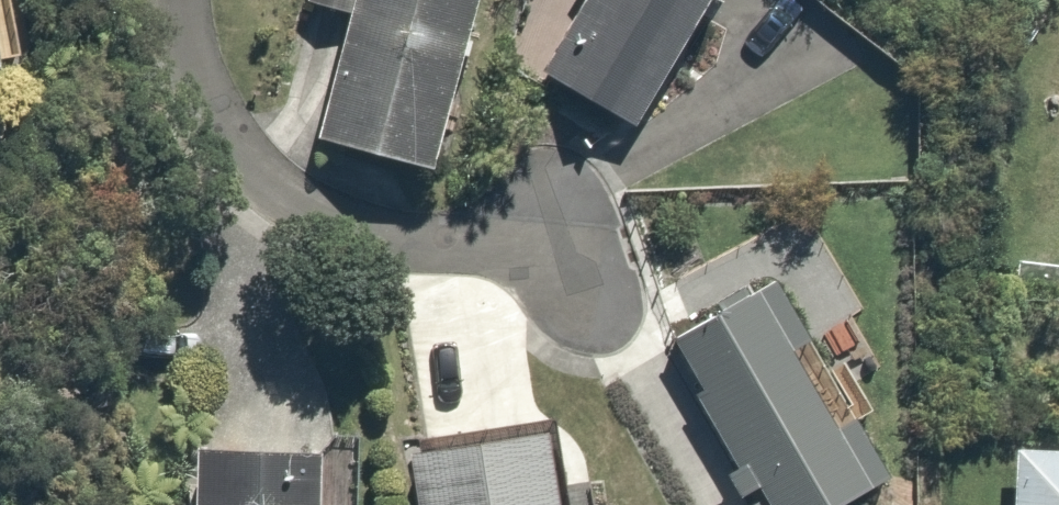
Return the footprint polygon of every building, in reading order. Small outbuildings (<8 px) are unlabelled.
[(49,80),(38,0),(0,0),(0,87),(49,80)] [(302,15),(360,30),(327,152),(447,184),(496,0),(306,0),(302,15)] [(600,1),(555,67),(650,132),(741,0),(599,0),(600,1)] [(764,359),(795,337),(749,271),(651,340),(767,504),(783,504),(870,443),(839,399),(808,421),(764,359)] [(571,433),(428,445),(433,504),(578,504),(571,433)] [(1020,451),(1017,504),(1058,504),(1058,453),(1020,451)] [(348,474),(210,462),(206,504),(373,504),(375,476),(348,474)]
